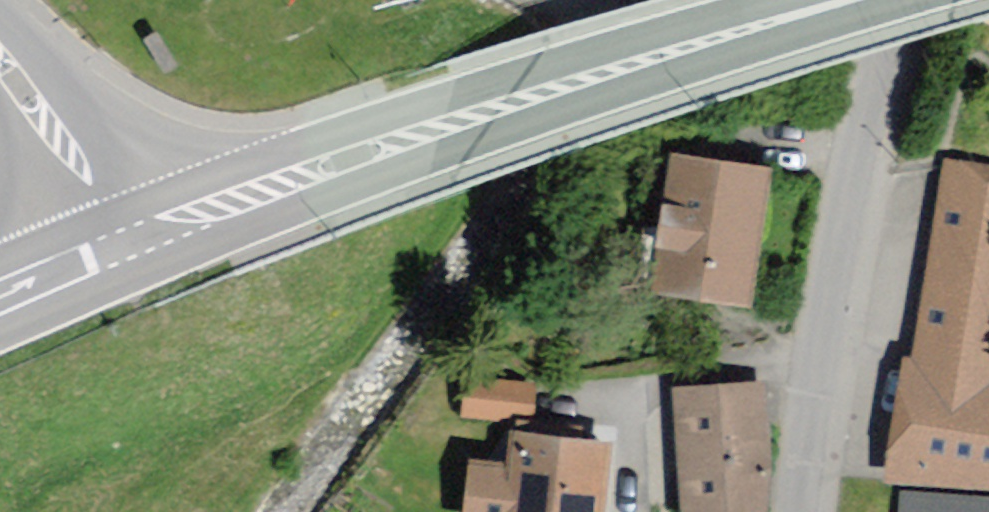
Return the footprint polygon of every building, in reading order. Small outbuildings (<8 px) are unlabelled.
[(657,283),(746,295),(762,175),(674,163),(657,283)] [(890,472),(988,483),(988,170),(944,164),(920,369),(902,367),(890,472)] [(467,370),(462,404),(529,415),(534,381),(467,370)] [(685,511),(763,511),(754,387),(676,393),(685,511)] [(605,444),(516,434),(512,470),(471,465),(466,511),(597,511),(605,444)] [(899,484),(898,511),(988,511),(988,489),(899,484)]
